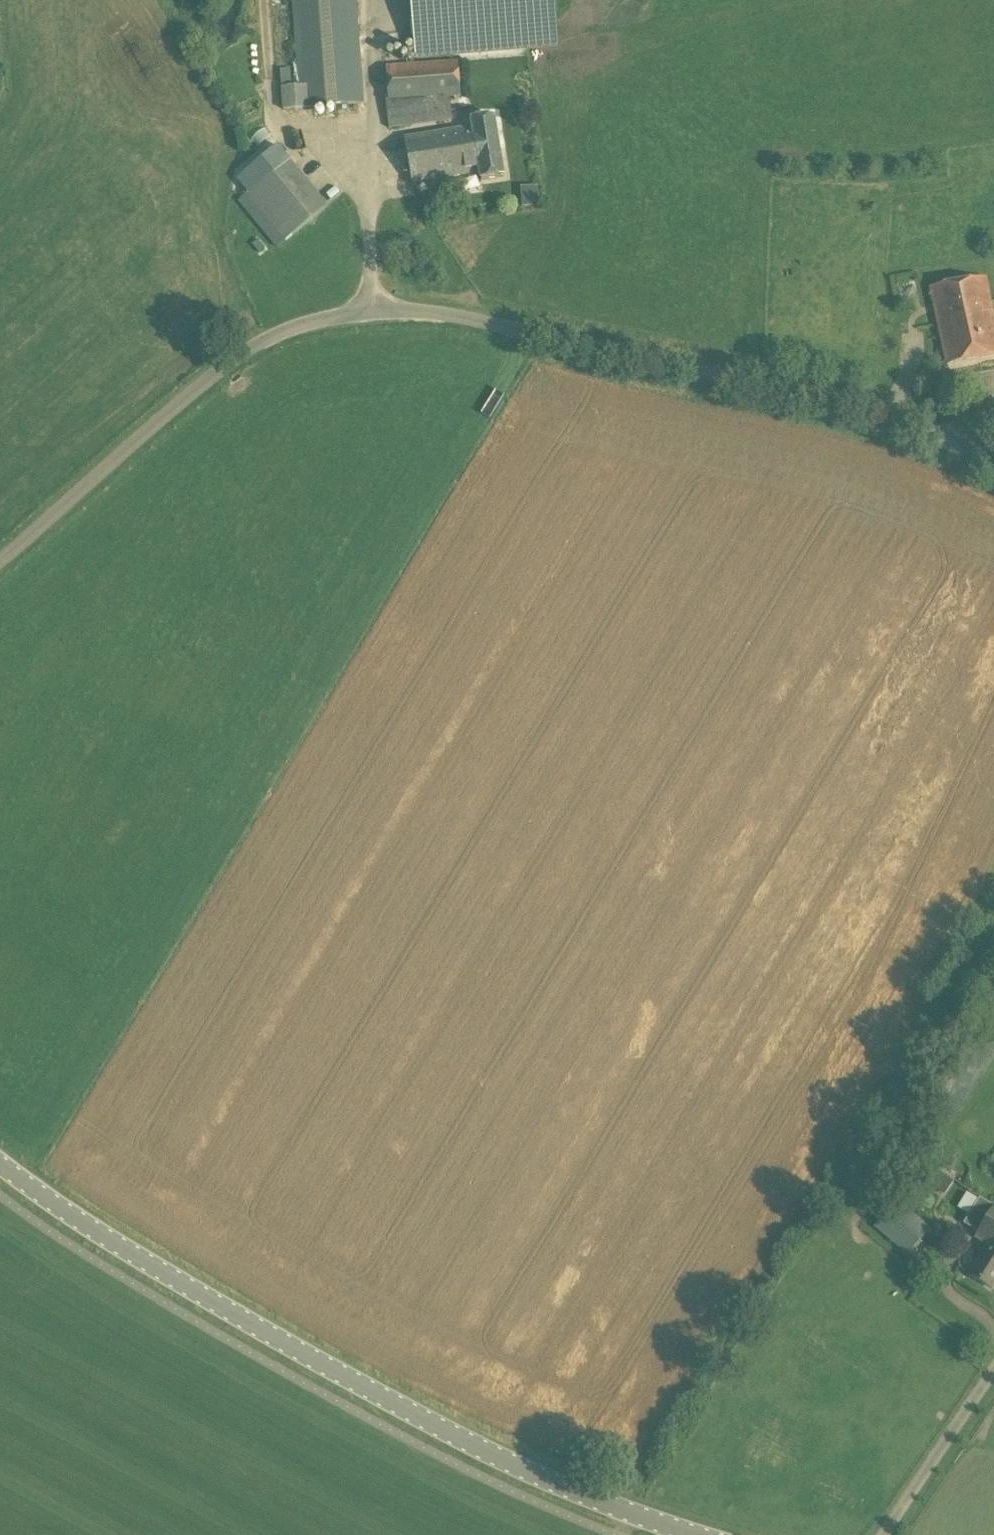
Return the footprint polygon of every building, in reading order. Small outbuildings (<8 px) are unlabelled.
[(356,0),(291,0),(298,86),(291,87),(289,69),(280,70),(283,111),(365,105),(356,0)] [(559,48),(555,0),(411,0),(416,60),(559,48)] [(390,129),(452,121),(450,99),(462,98),(459,61),(386,67),(389,101),(387,101),(390,129)] [(409,161),(499,147),(495,117),(472,121),(473,128),(406,139),(409,161)] [(499,147),(409,161),(413,183),(481,172),(482,180),(504,176),(499,147)] [(278,229),(327,201),(297,150),(248,178),(278,229)] [(420,212),(434,220),(440,209),(427,201),(420,212)] [(993,316),(986,278),(933,290),(941,328),(993,316)] [(941,328),(949,365),(993,355),(993,316),(941,328)] [(944,1196),(954,1182),(937,1170),(928,1184),(944,1196)] [(980,1199),(964,1224),(979,1233),(977,1236),(989,1244),(970,1275),(992,1289),(993,1285),(993,1208),(980,1199)] [(907,1257),(930,1230),(896,1201),(873,1228),(907,1257)]
